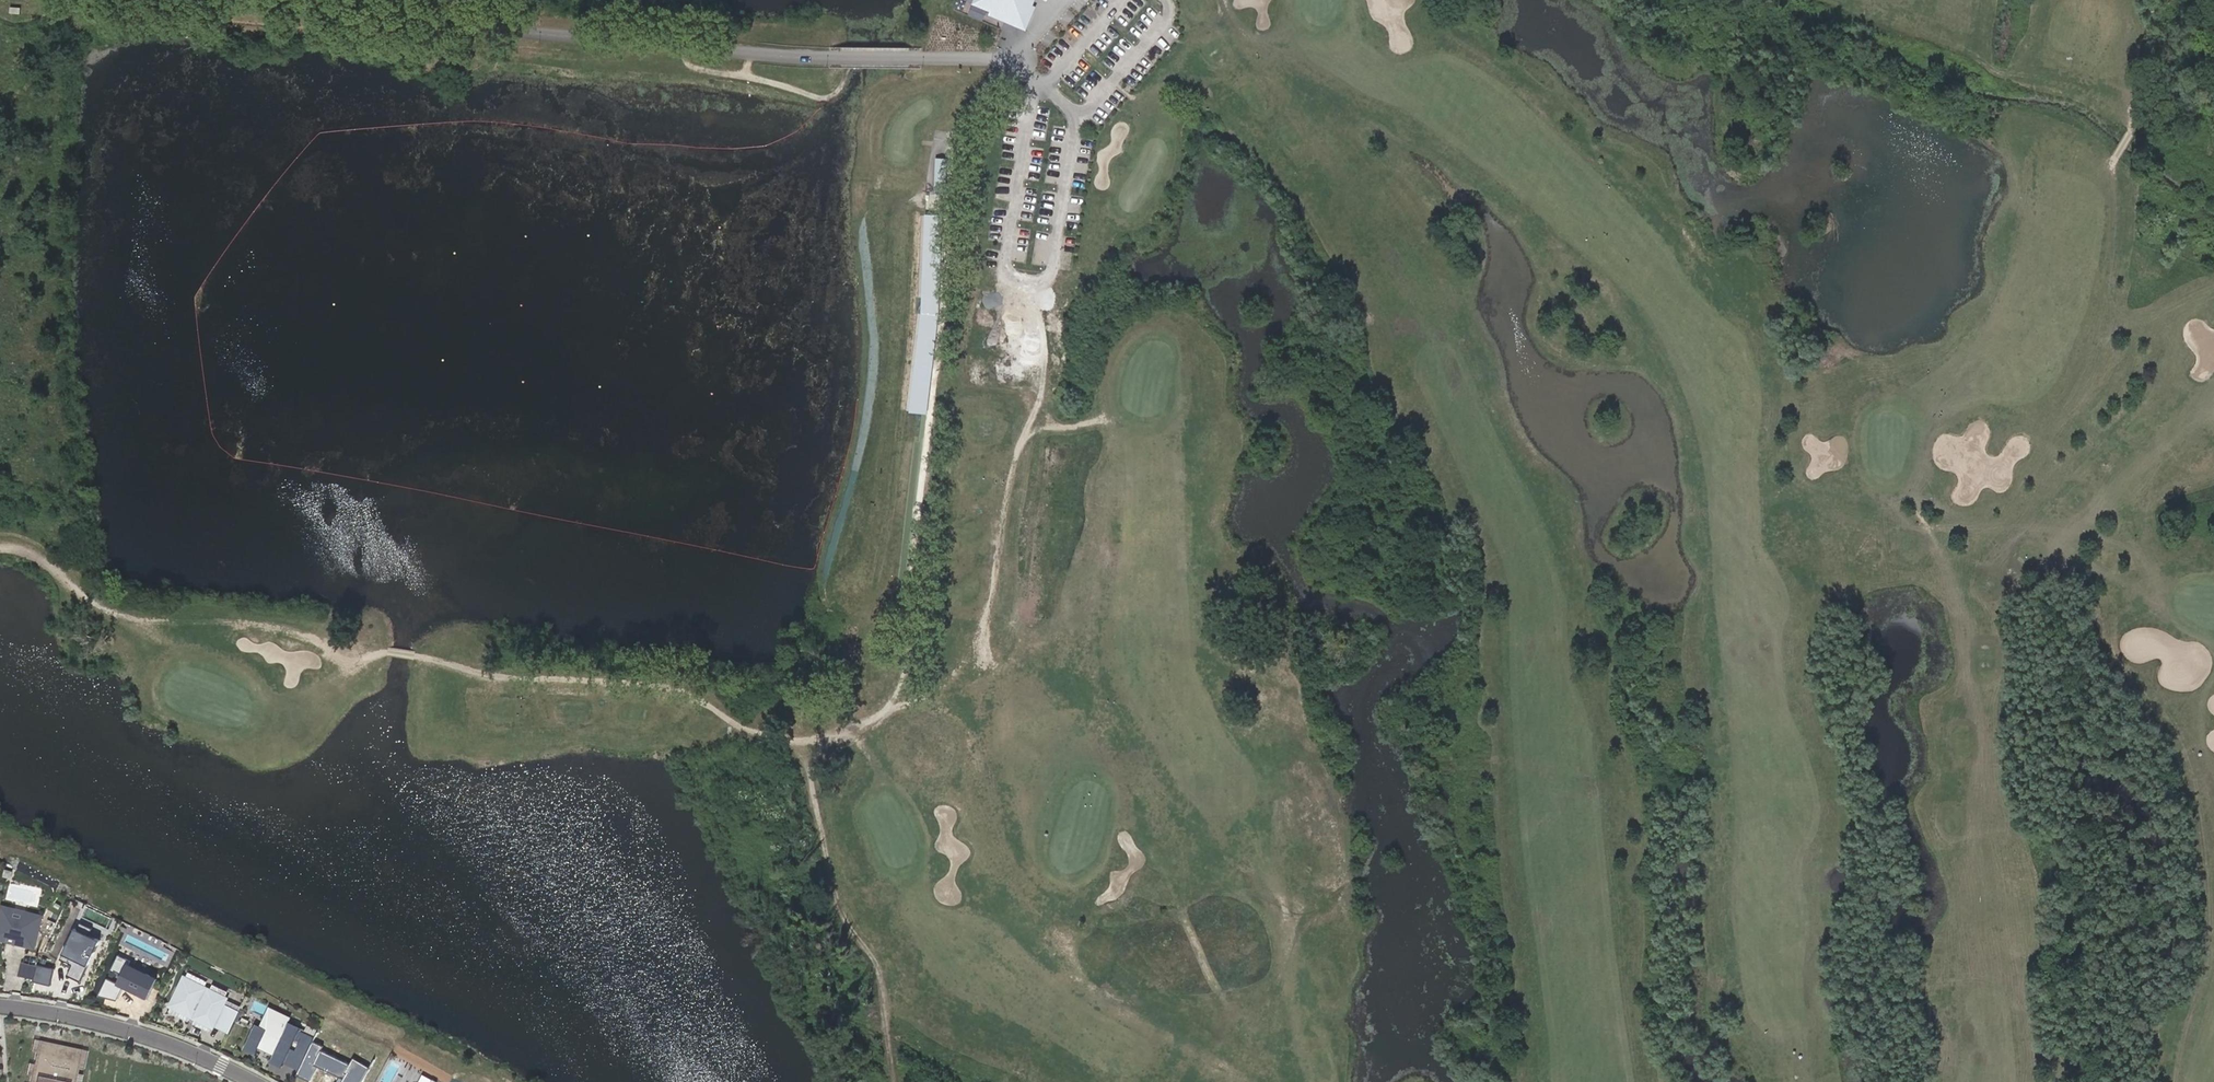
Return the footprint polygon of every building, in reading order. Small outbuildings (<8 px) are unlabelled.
[(975,4),(993,12),(991,16),(1006,22),(1029,32),(1039,8),(1036,5),(1038,0),(977,0),(975,4)] [(34,947),(41,916),(3,906),(0,917),(0,938),(6,940),(7,936),(18,939),(17,943),(34,947)] [(77,929),(75,928),(60,959),(72,965),(67,975),(80,981),(100,940),(89,934),(92,928),(81,922),(77,929)] [(107,978),(98,996),(117,1002),(124,988),(139,995),(140,993),(149,997),(158,978),(146,973),(146,974),(127,965),(130,960),(118,955),(111,969),(122,975),(118,984),(107,978)] [(24,959),(20,974),(52,983),(57,968),(24,959)] [(171,1006),(217,1028),(230,1001),(185,978),(171,1006)] [(291,1017),(269,1006),(264,1017),(260,1025),(267,1029),(258,1048),(273,1055),(289,1022),(291,1017)] [(316,1035),(289,1022),(273,1055),(270,1063),(281,1068),(284,1063),(299,1070),(316,1035)] [(267,1029),(260,1025),(255,1023),(242,1049),(254,1055),(258,1048),(267,1029)] [(34,1039),(31,1050),(37,1051),(34,1064),(29,1063),(26,1074),(32,1075),(30,1081),(81,1081),(83,1074),(77,1073),(80,1061),(85,1062),(88,1050),(34,1039)] [(315,1044),(299,1074),(310,1080),(318,1066),(344,1079),(343,1081),(363,1081),(371,1067),(354,1059),(350,1066),(321,1051),(323,1048),(315,1044)]
